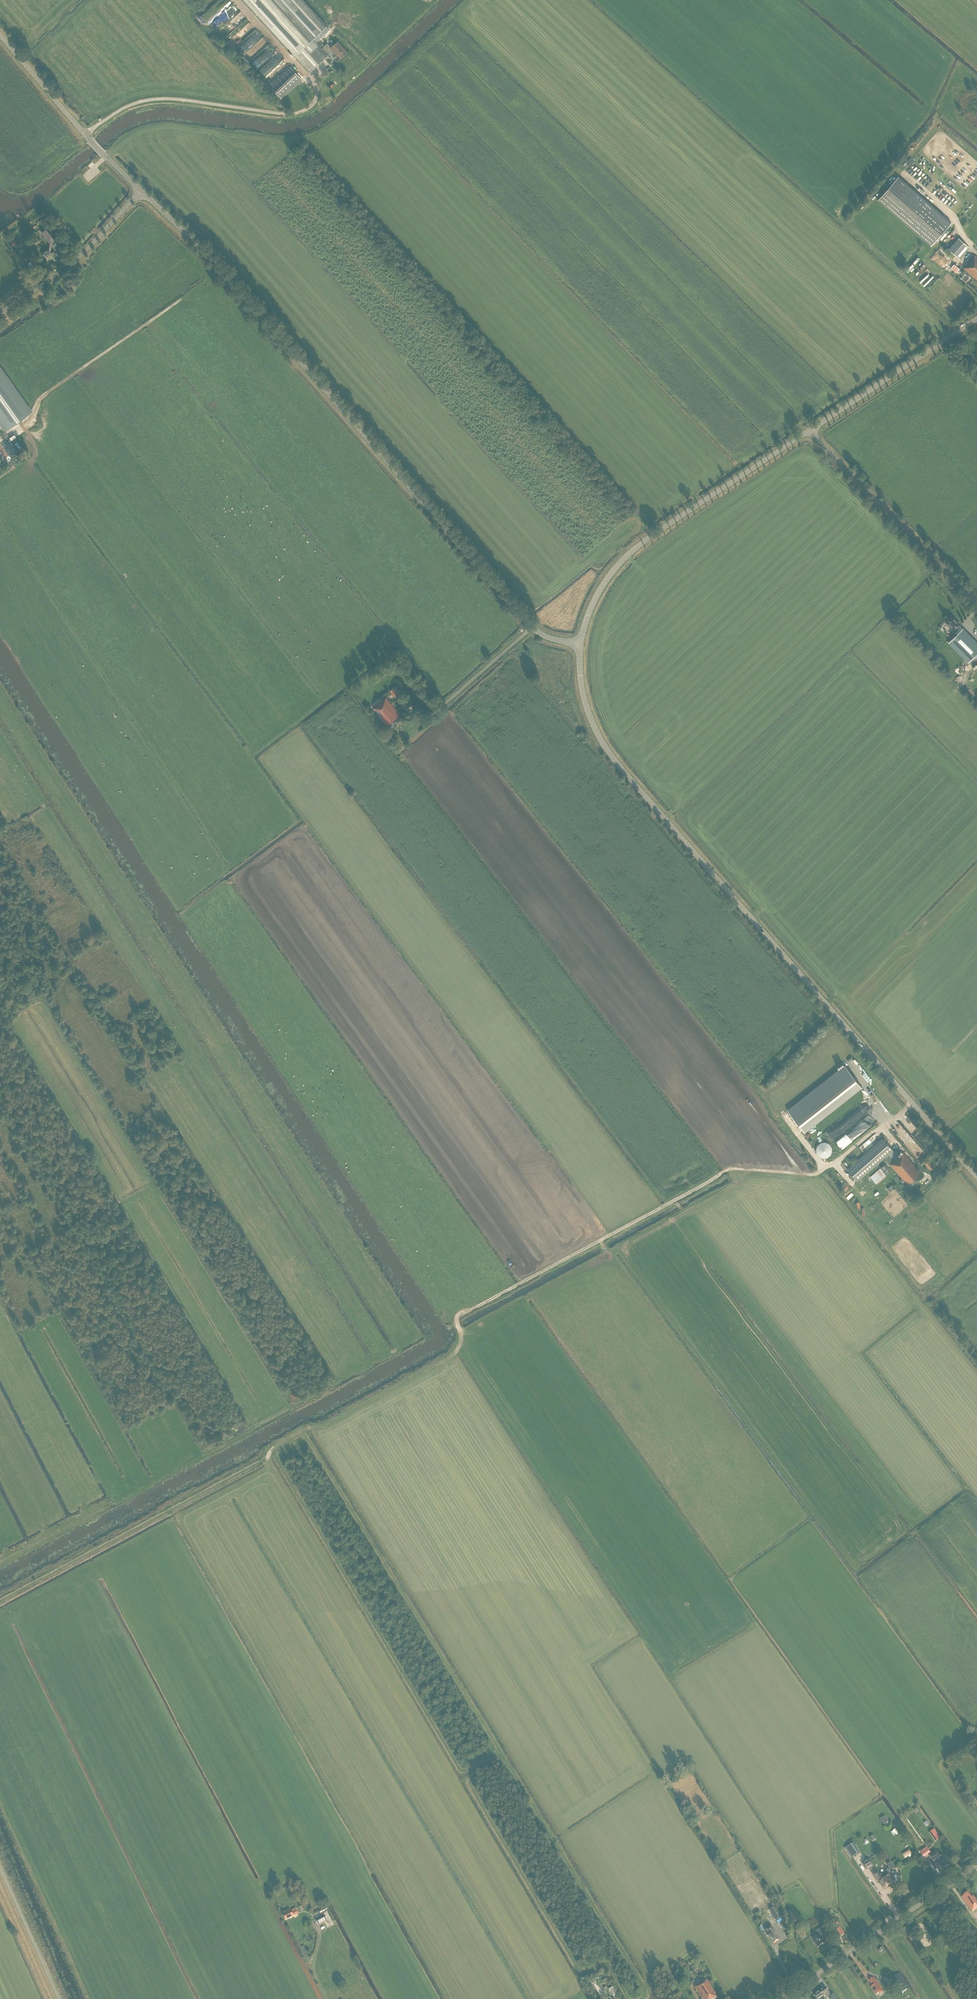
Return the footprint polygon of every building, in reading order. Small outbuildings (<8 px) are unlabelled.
[(310,72),(329,55),(328,54),(333,49),(335,52),(336,52),(341,58),(347,52),(338,41),(331,47),(327,43),(322,48),(313,38),(327,27),(303,0),(244,0),(265,23),(310,72)] [(256,56),(270,44),(263,37),(250,48),(252,51),(251,52),(248,54),(250,56),(253,53),(256,56)] [(282,99),(303,80),(290,66),(270,85),(282,99)] [(951,223),(898,176),(878,200),(931,246),(951,223)] [(958,238),(948,249),(959,259),(969,248),(963,242),(958,238)] [(974,255),(963,268),(976,280),(976,258),(974,255)] [(956,273),(959,269),(963,264),(960,261),(956,266),(954,264),(951,268),(956,273)] [(966,283),(970,278),(965,274),(961,279),(966,283)] [(6,430),(32,411),(0,367),(0,421),(6,430)] [(965,626),(962,628),(961,628),(958,625),(960,624),(951,615),(945,621),(954,630),(954,629),(957,632),(945,644),(966,665),(976,655),(976,638),(965,626)] [(400,692),(396,686),(390,691),(394,697),(400,692)] [(403,719),(398,713),(386,697),(377,704),(377,705),(373,708),(389,729),(403,719)] [(788,1109),(804,1131),(861,1086),(844,1065),(788,1109)] [(864,1119),(845,1135),(850,1141),(869,1125),(864,1119)] [(911,1188),(924,1176),(903,1152),(898,1156),(893,1150),(882,1138),(847,1169),(858,1181),(884,1158),(904,1180),(902,1182),(905,1186),(908,1184),(911,1188)] [(826,1141),(823,1141),(821,1142),(820,1142),(818,1143),(817,1145),(816,1147),(816,1150),(816,1152),(816,1153),(817,1155),(819,1156),(820,1157),(822,1158),(824,1158),(827,1158),(829,1156),(830,1155),(831,1154),(832,1152),(833,1150),(832,1149),(832,1146),(831,1145),(830,1144),(829,1142),(826,1141)] [(860,1147),(865,1152),(871,1146),(866,1141),(860,1147)] [(919,1161),(926,1155),(918,1144),(910,1151),(919,1161)] [(924,1163),(930,1170),(934,1167),(928,1160),(924,1163)] [(890,1171),(885,1164),(870,1177),(876,1183),(884,1177),(884,1176),(890,1171)] [(891,1193),(896,1188),(892,1184),(887,1188),(891,1193)] [(878,1819),(882,1825),(887,1822),(884,1816),(878,1819)] [(938,1835),(934,1830),(929,1833),(933,1839),(938,1835)] [(853,1844),(846,1849),(852,1858),(859,1853),(853,1844)] [(922,1857),(929,1852),(926,1848),(920,1852),(922,1857)] [(930,1856),(930,1857),(935,1865),(937,1863),(942,1869),(948,1865),(946,1861),(945,1861),(945,1860),(942,1861),(936,1852),(930,1856)] [(869,1860),(862,1865),(866,1870),(873,1865),(869,1860)] [(890,1869),(887,1871),(887,1870),(886,1870),(886,1871),(885,1872),(886,1872),(880,1875),(878,1872),(873,1875),(878,1882),(879,1880),(880,1882),(884,1889),(894,1882),(890,1876),(892,1874),(890,1872),(895,1869),(891,1863),(888,1866),(890,1869)] [(976,1908),(976,1901),(974,1897),(972,1898),(968,1893),(962,1897),(972,1912),(976,1908)] [(776,1921),(782,1917),(783,1916),(777,1906),(770,1910),(776,1921)] [(287,1915),(283,1916),(286,1920),(294,1916),(298,1914),(295,1908),(292,1910),(293,1913),(292,1913),(290,1909),(285,1912),(287,1915)] [(790,1910),(787,1912),(793,1923),(796,1921),(790,1910)] [(325,1916),(316,1921),(318,1925),(327,1920),(325,1916)] [(773,1943),(779,1940),(777,1937),(779,1936),(777,1933),(775,1934),(774,1933),(775,1932),(771,1925),(764,1930),(768,1937),(769,1936),(773,1943)] [(839,1925),(836,1928),(836,1929),(838,1933),(836,1934),(838,1937),(840,1935),(841,1937),(845,1934),(839,1925)] [(821,1946),(821,1945),(825,1943),(820,1936),(823,1934),(820,1929),(814,1932),(816,1936),(812,1938),(818,1947),(819,1947),(821,1946)] [(900,1973),(891,1979),(898,1990),(907,1985),(900,1973)] [(587,1986),(596,1983),(594,1978),(585,1982),(587,1986)] [(880,1994),(883,1992),(873,1978),(869,1980),(873,1986),(870,1987),(876,1995),(879,1993),(880,1994)] [(717,1998),(715,1994),(707,1981),(703,1983),(703,1982),(695,1987),(702,1998),(715,1998),(717,1998)] [(820,1992),(823,1997),(826,1995),(827,1997),(830,1995),(825,1988),(820,1992)]
